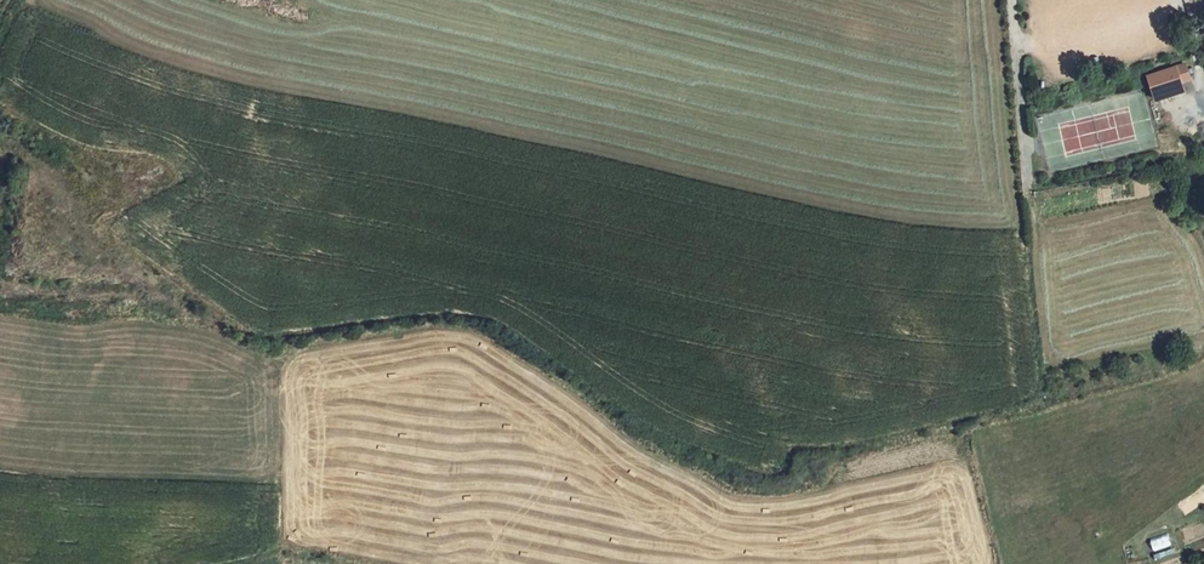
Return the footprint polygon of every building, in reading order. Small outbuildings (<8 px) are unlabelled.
[(1148,75),(1144,77),(1149,100),(1177,93),(1175,84),(1184,82),(1180,66),(1148,75)]
